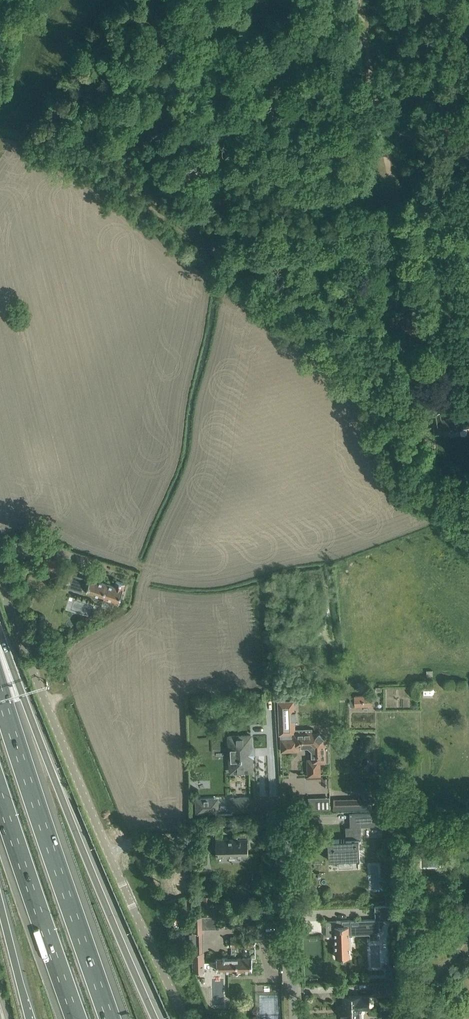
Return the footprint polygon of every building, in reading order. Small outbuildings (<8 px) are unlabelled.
[(431,413),(435,434),(445,432),(462,429),(461,427),(462,429),(468,428),(468,413),(462,414),(462,413),(459,414),(457,408),(449,410),(450,418),(441,420),(440,412),(431,413)] [(118,604),(125,583),(116,580),(114,586),(91,578),(89,582),(73,577),(74,571),(67,569),(63,582),(70,584),(69,586),(81,590),(82,588),(87,590),(86,591),(104,596),(104,599),(118,604)] [(371,694),(354,695),(354,696),(351,696),(351,705),(355,705),(372,705),(371,694)] [(329,761),(324,761),(323,737),(318,732),(295,733),(294,720),(297,720),(296,712),(294,712),(294,702),(279,702),(280,736),(281,736),(282,739),(281,739),(282,751),(298,750),(298,745),(306,745),(312,751),(312,759),(307,759),(308,775),(320,775),(320,762),(329,761)] [(241,735),(229,736),(229,743),(231,743),(232,767),(239,767),(239,771),(243,771),(253,771),(252,757),(251,735),(241,735)] [(252,811),(252,796),(230,797),(230,812),(252,811)] [(218,797),(195,798),(196,813),(219,812),(218,797)] [(355,802),(334,802),(334,809),(360,809),(360,797),(355,797),(355,802)] [(378,811),(349,813),(350,826),(361,826),(379,825),(378,811)] [(359,848),(362,848),(361,826),(350,826),(345,827),(346,839),(328,840),(329,860),(360,858),(359,848)] [(222,839),(222,829),(216,829),(216,839),(216,856),(248,855),(247,832),(234,833),(234,838),(222,839)] [(211,895),(199,896),(200,915),(203,915),(204,928),(219,928),(219,915),(211,915),(211,895)] [(336,920),(326,921),(327,936),(335,935),(336,957),(346,956),(349,956),(349,934),(370,933),(379,933),(379,928),(379,927),(379,919),(385,919),(392,919),(392,904),(375,905),(375,919),(369,919),(336,920)] [(200,915),(192,916),(193,931),(199,931),(204,931),(204,928),(203,915),(200,915)] [(199,931),(193,931),(193,951),(194,970),(194,972),(195,972),(205,971),(204,951),(200,951),(199,931)] [(231,937),(231,946),(231,954),(228,954),(228,958),(216,958),(217,970),(233,970),(241,970),(252,969),(252,957),(236,957),(235,946),(255,945),(255,936),(231,937)] [(374,995),(393,995),(392,984),(374,984),(374,995)] [(361,1008),(369,1007),(369,995),(344,996),(344,1006),(341,1006),(341,1016),(344,1016),(345,1018),(361,1018),(361,1008)]
